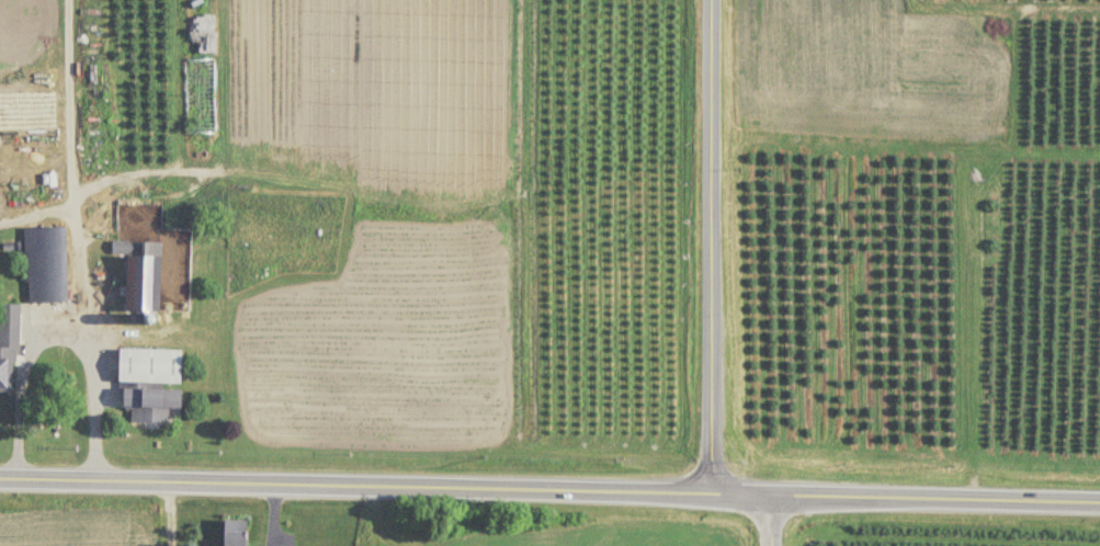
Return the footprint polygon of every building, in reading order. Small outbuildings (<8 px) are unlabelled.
[(215,60),(187,60),(187,135),(215,135),(215,60)] [(26,230),(28,305),(69,304),(68,229),(26,230)] [(162,244),(114,244),(114,256),(128,256),(128,314),(161,314),(162,244)] [(1,307),(0,341),(0,394),(18,395),(19,307),(1,307)] [(121,385),(183,386),(183,352),(121,352),(121,385)] [(182,425),(183,392),(124,391),(123,410),(133,410),(133,424),(182,425)] [(248,521),(226,520),(226,545),(248,545),(248,521)]
